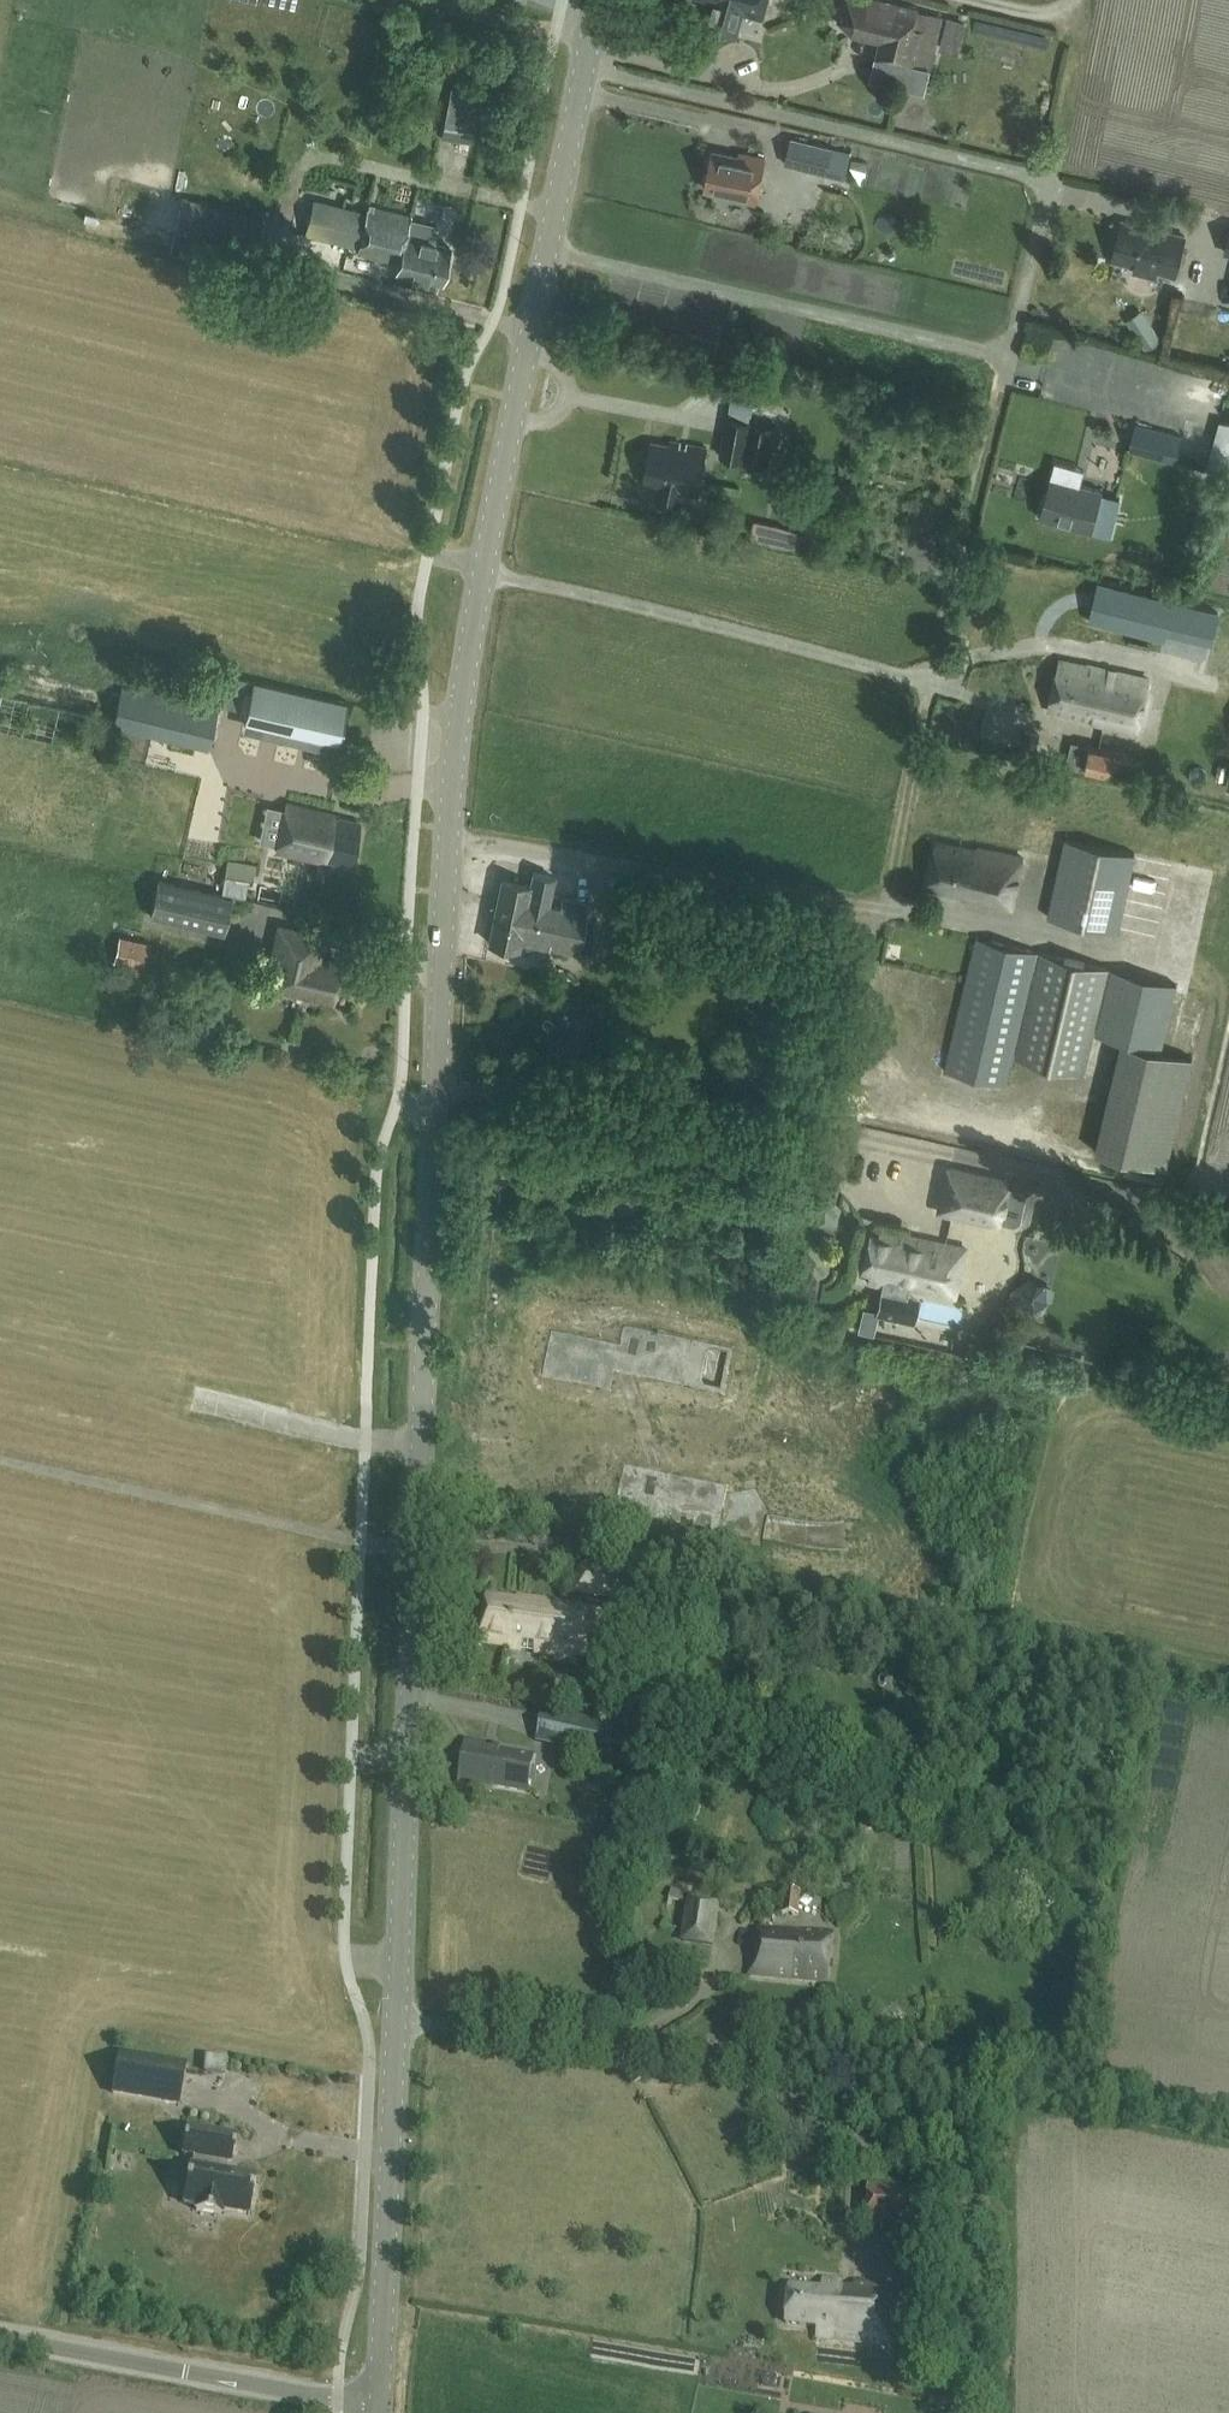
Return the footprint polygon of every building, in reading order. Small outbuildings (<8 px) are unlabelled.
[(706,24),(737,32),(742,12),(772,21),(778,0),(712,0),(706,24)] [(853,34),(853,35),(879,41),(876,56),(915,66),(928,13),(918,10),(919,8),(887,0),(843,0),(838,21),(853,34)] [(784,164),(826,174),(837,176),(842,153),(831,150),(832,146),(791,137),(784,164)] [(713,151),(705,187),(732,193),(731,198),(756,203),(766,156),(739,151),(738,156),(713,151)] [(183,199),(175,232),(256,250),(263,217),(183,199)] [(438,225),(410,218),(411,216),(368,205),(367,212),(312,199),(305,232),(359,245),(357,251),(398,261),(396,269),(441,281),(450,246),(433,242),(438,225)] [(1112,260),(1175,275),(1184,236),(1121,220),(1112,260)] [(720,454),(743,458),(770,463),(777,426),(727,416),(720,454)] [(1175,461),(1182,435),(1136,423),(1129,449),(1175,461)] [(643,483),(659,486),(656,499),(679,504),(682,490),(698,493),(706,446),(670,440),(670,444),(651,441),(643,483)] [(1041,515),(1091,529),(1102,490),(1052,476),(1041,515)] [(1165,629),(1209,640),(1216,612),(1096,583),(1087,621),(1162,639),(1165,629)] [(1048,708),(1136,728),(1147,678),(1085,664),(1085,666),(1058,660),(1048,708)] [(253,680),(244,720),(338,742),(348,702),(253,680)] [(102,688),(96,717),(114,721),(112,726),(208,749),(217,711),(114,686),(113,691),(102,688)] [(1033,759),(1040,735),(1023,730),(1016,754),(1033,759)] [(1116,751),(1116,752),(1091,746),(1086,767),(1131,777),(1136,755),(1116,751)] [(285,803),(276,840),(274,849),(350,865),(359,822),(333,816),(333,815),(285,803)] [(1119,932),(1136,854),(1064,838),(1047,916),(1119,932)] [(958,892),(958,894),(1013,906),(1017,888),(1013,887),(1020,856),(978,847),(978,849),(934,840),(924,885),(958,892)] [(252,884),(255,863),(226,859),(224,879),(252,884)] [(533,872),(531,884),(501,877),(488,940),(519,947),(521,939),(578,950),(587,903),(562,898),(560,906),(546,903),(552,875),(533,872)] [(158,879),(149,918),(224,934),(233,895),(158,879)] [(342,978),(344,966),(340,965),(341,962),(319,957),(324,935),(280,925),(273,954),(289,957),(282,987),(333,998),(337,977),(342,978)] [(143,968),(148,942),(119,935),(113,961),(143,968)] [(1098,965),(1098,967),(1062,957),(976,937),(945,1070),(1005,1084),(1011,1056),(1085,1075),(1096,1033),(1162,1050),(1177,985),(1098,965)] [(565,1043),(586,1048),(594,1009),(574,1005),(565,1043)] [(943,1207),(994,1220),(1002,1181),(951,1169),(943,1207)] [(954,1298),(965,1250),(966,1247),(920,1236),(918,1244),(869,1234),(861,1269),(869,1271),(867,1281),(881,1285),(883,1280),(894,1282),(894,1285),(954,1298)] [(880,1312),(915,1317),(917,1304),(882,1299),(880,1312)] [(747,1349),(636,1324),(632,1343),(564,1327),(553,1374),(623,1390),(628,1371),(736,1396),(747,1349)] [(510,1454),(512,1443),(488,1440),(487,1451),(510,1454)] [(739,1495),(635,1474),(626,1521),(729,1542),(739,1495)] [(580,1568),(576,1593),(615,1600),(619,1575),(580,1568)] [(487,1595),(481,1641),(507,1645),(507,1647),(573,1657),(574,1655),(593,1657),(600,1612),(580,1609),(581,1607),(518,1597),(517,1600),(487,1595)] [(648,1686),(644,1701),(664,1705),(667,1690),(648,1686)] [(598,1756),(606,1720),(542,1707),(535,1742),(598,1756)] [(499,1745),(465,1739),(457,1783),(491,1788),(491,1785),(527,1791),(533,1754),(498,1748),(499,1745)] [(670,1889),(668,1901),(684,1904),(686,1892),(670,1889)] [(782,1913),(799,1914),(801,1891),(784,1889),(782,1913)] [(680,1941),(714,1946),(720,1904),(686,1899),(680,1941)] [(789,1933),(752,1929),(747,1973),(827,1981),(832,1933),(789,1929),(789,1933)] [(914,2058),(926,2059),(927,2045),(915,2044),(914,2058)] [(180,2104),(187,2063),(119,2051),(111,2092),(180,2104)] [(204,2071),(224,2072),(225,2057),(205,2055),(204,2071)] [(220,2160),(232,2162),(236,2137),(186,2128),(182,2153),(193,2155),(191,2167),(189,2166),(183,2202),(197,2205),(196,2210),(221,2215),(222,2209),(249,2214),(256,2178),(218,2172),(220,2160)] [(866,2229),(929,2231),(931,2186),(868,2184),(866,2229)] [(817,2336),(892,2344),(898,2286),(823,2278),(821,2292),(791,2289),(788,2321),(819,2324),(817,2336)]
